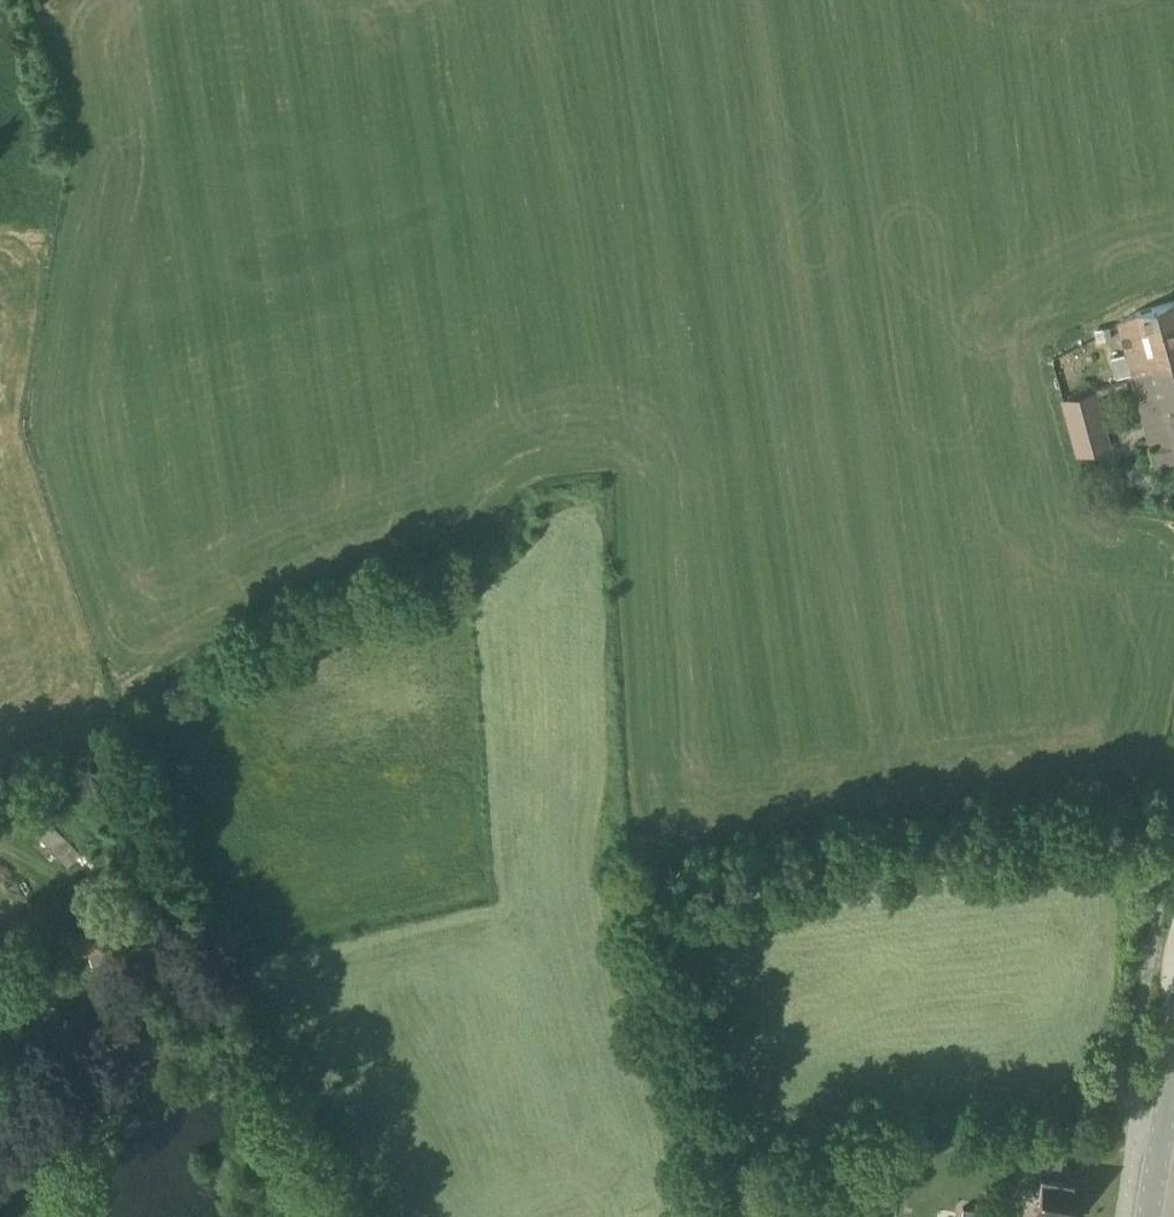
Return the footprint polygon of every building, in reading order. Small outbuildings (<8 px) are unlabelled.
[(1130,375),(1132,374),(1173,362),(1173,301),(1133,313),(1117,322),(1124,353),(1109,357),(1115,379),(1130,375)] [(1173,462),(1173,445),(1173,444),(1173,362),(1132,374),(1130,375),(1154,467),(1173,462)] [(1077,453),(1112,443),(1097,390),(1062,400),(1077,453)] [(49,820),(37,832),(70,866),(83,854),(49,820)] [(1084,1179),(1058,1175),(1062,1146),(1044,1143),(1040,1172),(1041,1173),(1035,1210),(1077,1216),(1078,1216),(1084,1179)] [(963,1206),(956,1204),(953,1216),(1013,1216),(1013,1214),(963,1206)]
